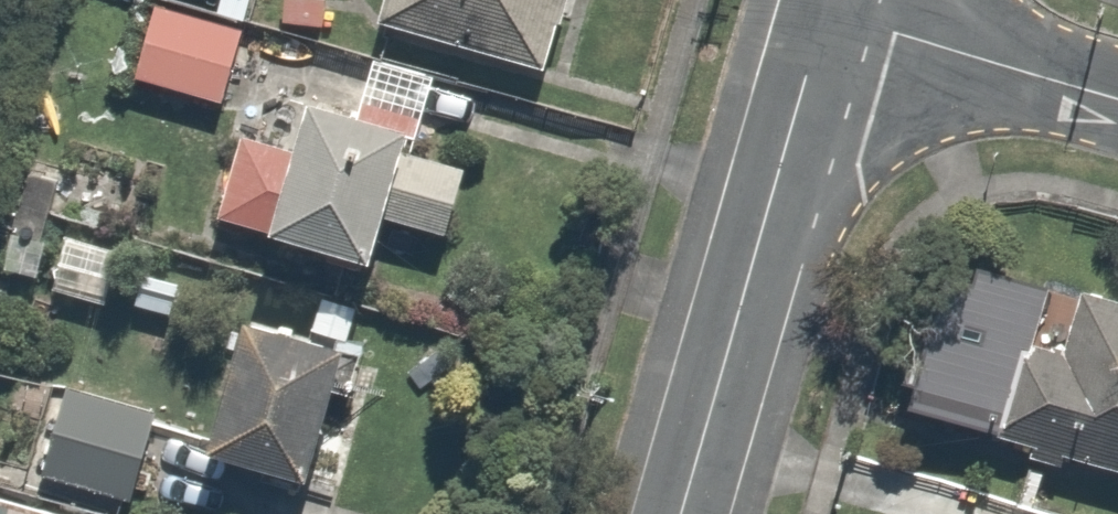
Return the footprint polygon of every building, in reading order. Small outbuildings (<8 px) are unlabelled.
[(378,27),(546,65),(561,0),(384,0),(378,27)] [(159,2),(138,79),(227,103),(248,27),(159,2)] [(211,213),(281,230),(279,240),(391,267),(400,226),(451,239),(471,159),(429,149),(448,71),(370,52),(354,117),(311,107),(299,154),(230,138),(211,213)] [(121,248),(69,228),(50,278),(102,298),(121,248)] [(307,335),(251,321),(216,456),(322,483),(368,302),(318,289),(307,335)] [(992,436),(1117,472),(1117,304),(1083,294),(1071,339),(1023,325),(992,436)] [(65,381),(38,473),(128,500),(155,407),(65,381)] [(0,492),(0,513),(72,513),(0,492)]
